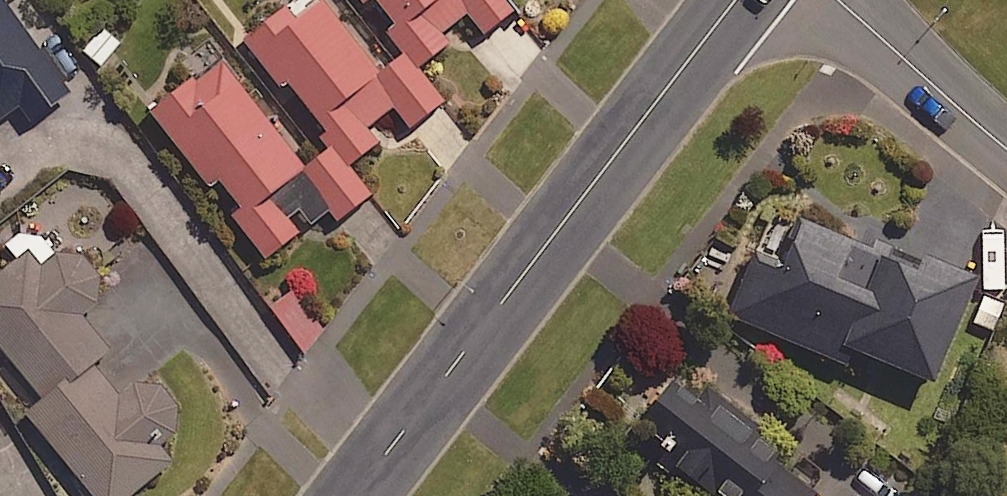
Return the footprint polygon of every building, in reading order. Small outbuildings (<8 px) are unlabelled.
[(319,0),(317,0),(293,20),(280,6),(242,38),(349,160),(374,139),(364,127),(391,104),(409,125),(440,99),(404,54),(380,74),(319,0)] [(392,21),(384,27),(416,66),(445,42),(439,36),(468,12),(482,29),(510,5),(505,0),(375,0),(392,21)] [(148,115),(210,189),(216,184),(239,211),(232,216),(266,256),(297,230),(287,217),(298,208),(309,221),(326,207),(334,218),(368,189),(329,142),(301,166),(213,60),(148,115)] [(920,255),(915,266),(800,218),(781,264),(749,250),(723,312),(842,362),(849,347),(931,381),(974,277),(920,255)] [(89,363),(107,348),(83,318),(93,307),(97,290),(92,274),(80,262),(63,259),(42,267),(29,250),(0,273),(0,348),(41,400),(89,363)] [(322,334),(290,291),(269,306),(301,349),(322,334)] [(41,400),(25,412),(93,495),(126,495),(170,461),(155,442),(179,423),(142,376),(116,396),(89,363),(41,400)] [(813,491),(711,404),(701,416),(668,388),(629,433),(703,495),(809,495),(813,491)]
